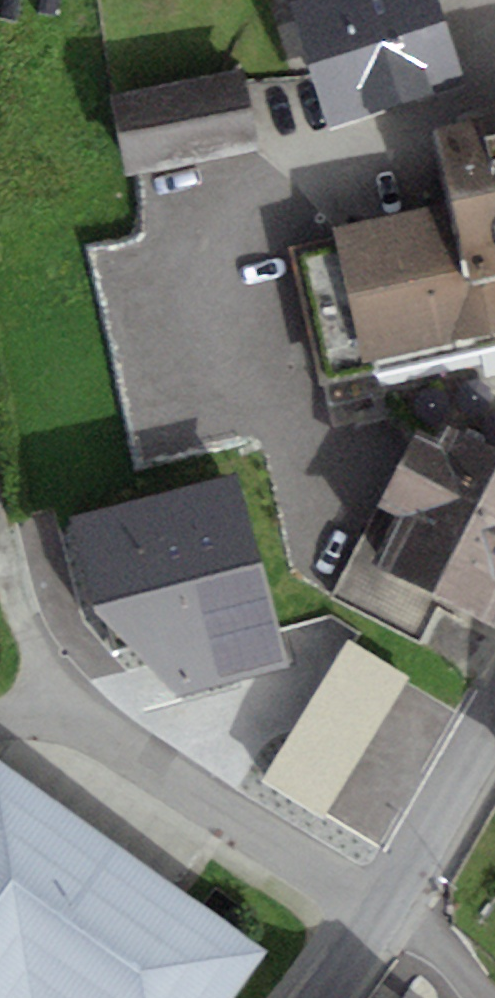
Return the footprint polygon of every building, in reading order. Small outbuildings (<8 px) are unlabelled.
[(290,36),(326,145),(457,101),(423,0),(398,0),(290,36)] [(241,83),(116,109),(132,188),(257,162),(241,83)] [(322,242),(358,395),(494,364),(494,135),(422,151),(437,215),(322,242)] [(416,440),(348,580),(489,648),(494,635),(494,478),(416,440)] [(267,493),(160,519),(183,616),(245,601),(233,548),(278,537),(267,493)] [(401,730),(299,682),(244,798),(346,846),(401,730)] [(264,961),(0,774),(0,997),(237,997),(264,961)]
